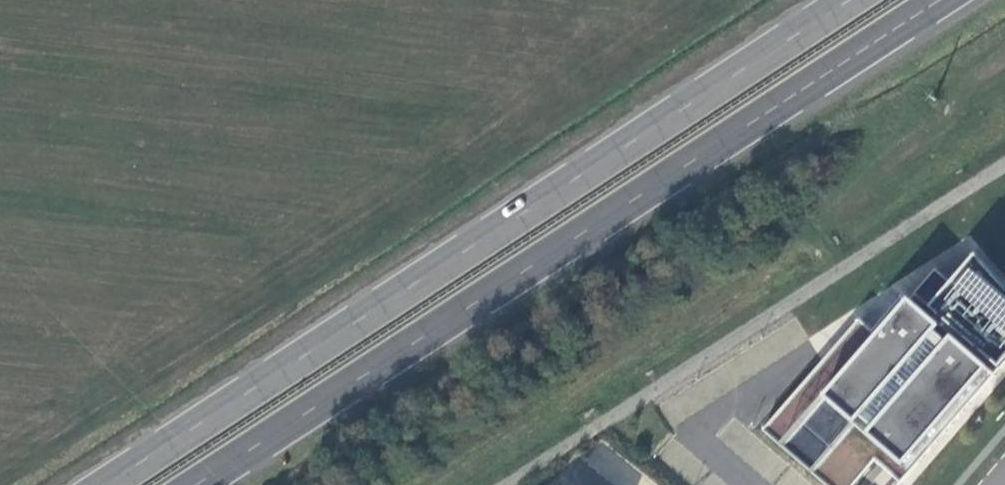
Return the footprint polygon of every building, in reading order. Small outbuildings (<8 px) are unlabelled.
[(971,261),(950,284),(933,270),(905,308),(901,304),(874,338),(855,323),(761,433),(822,484),(856,484),(873,462),(898,484),(899,484),(1004,360),(1004,300),(971,261)]
